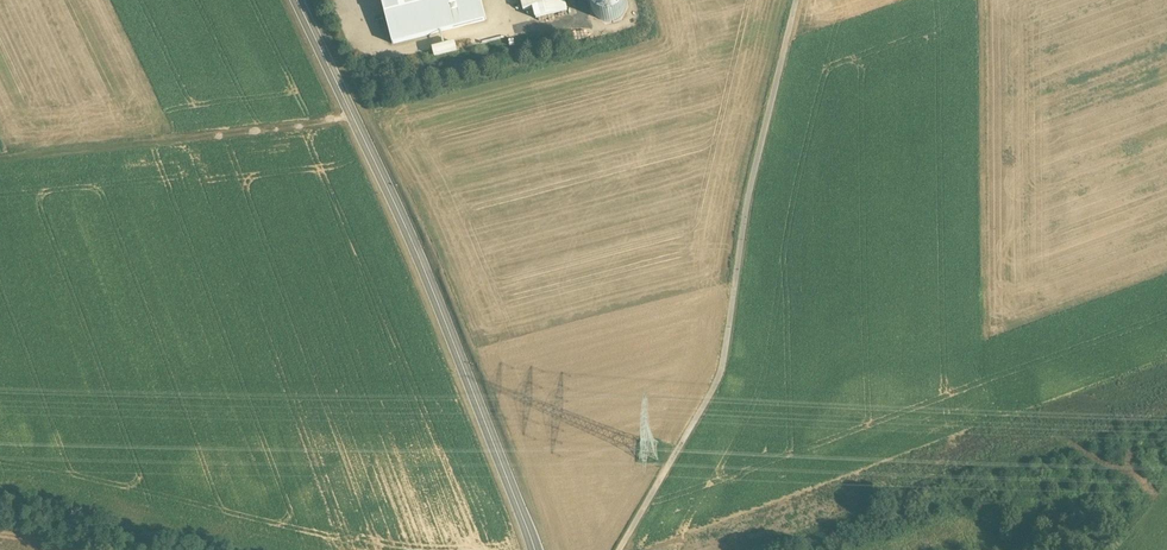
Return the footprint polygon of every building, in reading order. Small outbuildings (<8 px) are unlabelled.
[(394,48),(486,25),(480,0),(381,0),(394,48)] [(523,14),(539,10),(542,23),(568,16),(565,3),(570,1),(569,0),(520,0),(523,14)] [(593,8),(605,23),(637,15),(644,9),(641,0),(590,0),(593,8)] [(437,54),(461,52),(460,44),(437,46),(437,54)]
